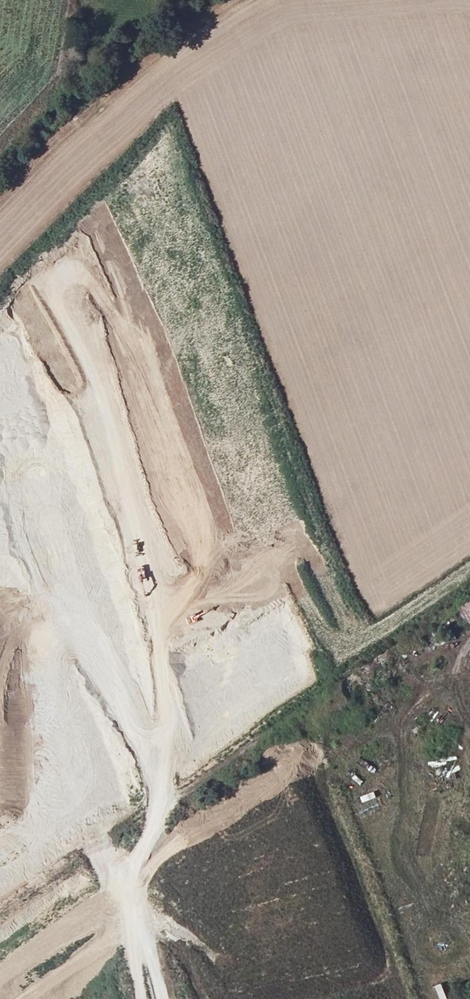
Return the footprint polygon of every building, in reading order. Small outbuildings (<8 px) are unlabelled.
[(459,606),(469,623),(469,622),(469,599),(459,606)]
